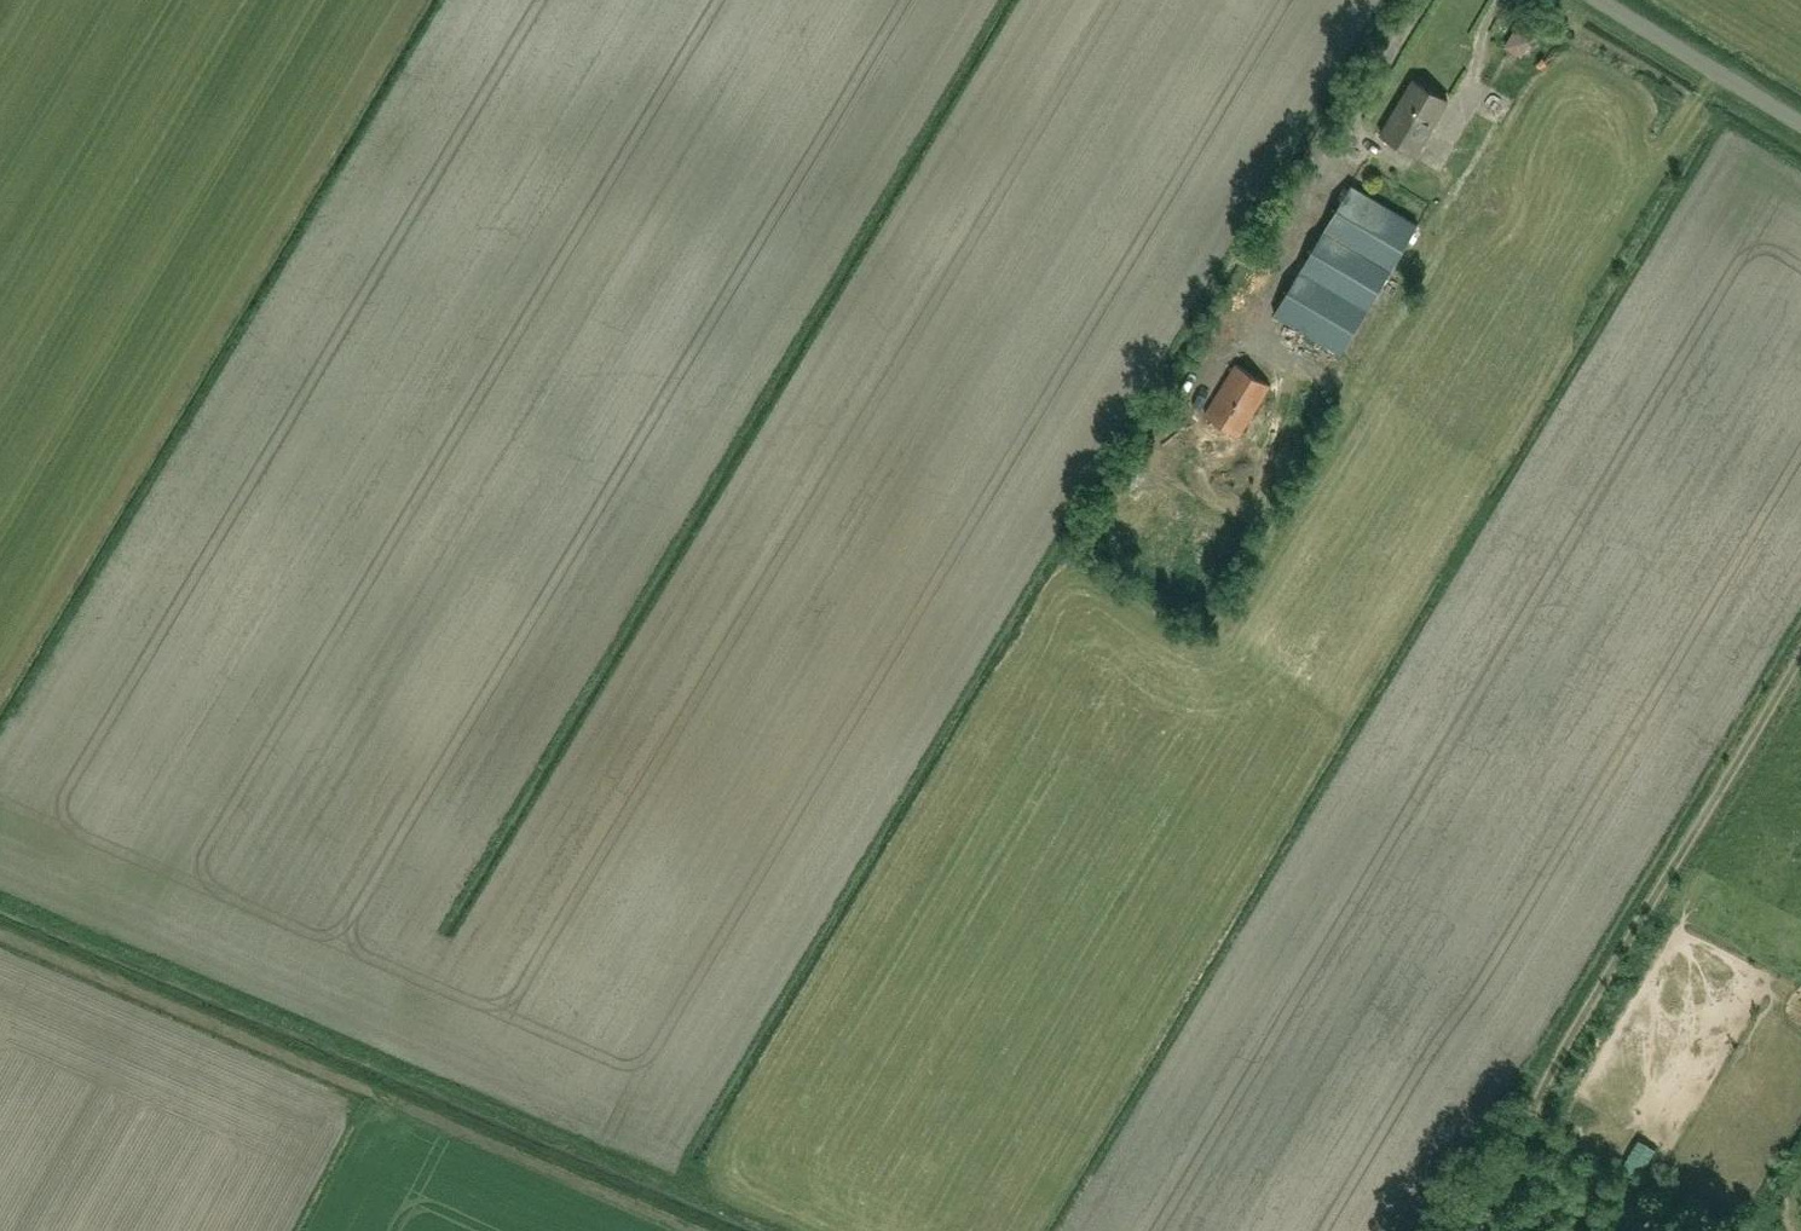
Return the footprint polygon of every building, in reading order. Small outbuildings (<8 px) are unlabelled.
[(1416,154),(1448,100),(1414,79),(1381,133),(1416,154)] [(1342,148),(1333,158),(1348,172),(1357,162),(1342,148)] [(1352,185),(1275,314),(1341,353),(1418,224),(1352,185)] [(1240,435),(1270,384),(1236,363),(1205,414),(1240,435)] [(1658,1150),(1641,1139),(1625,1165),(1642,1177),(1658,1150)]
